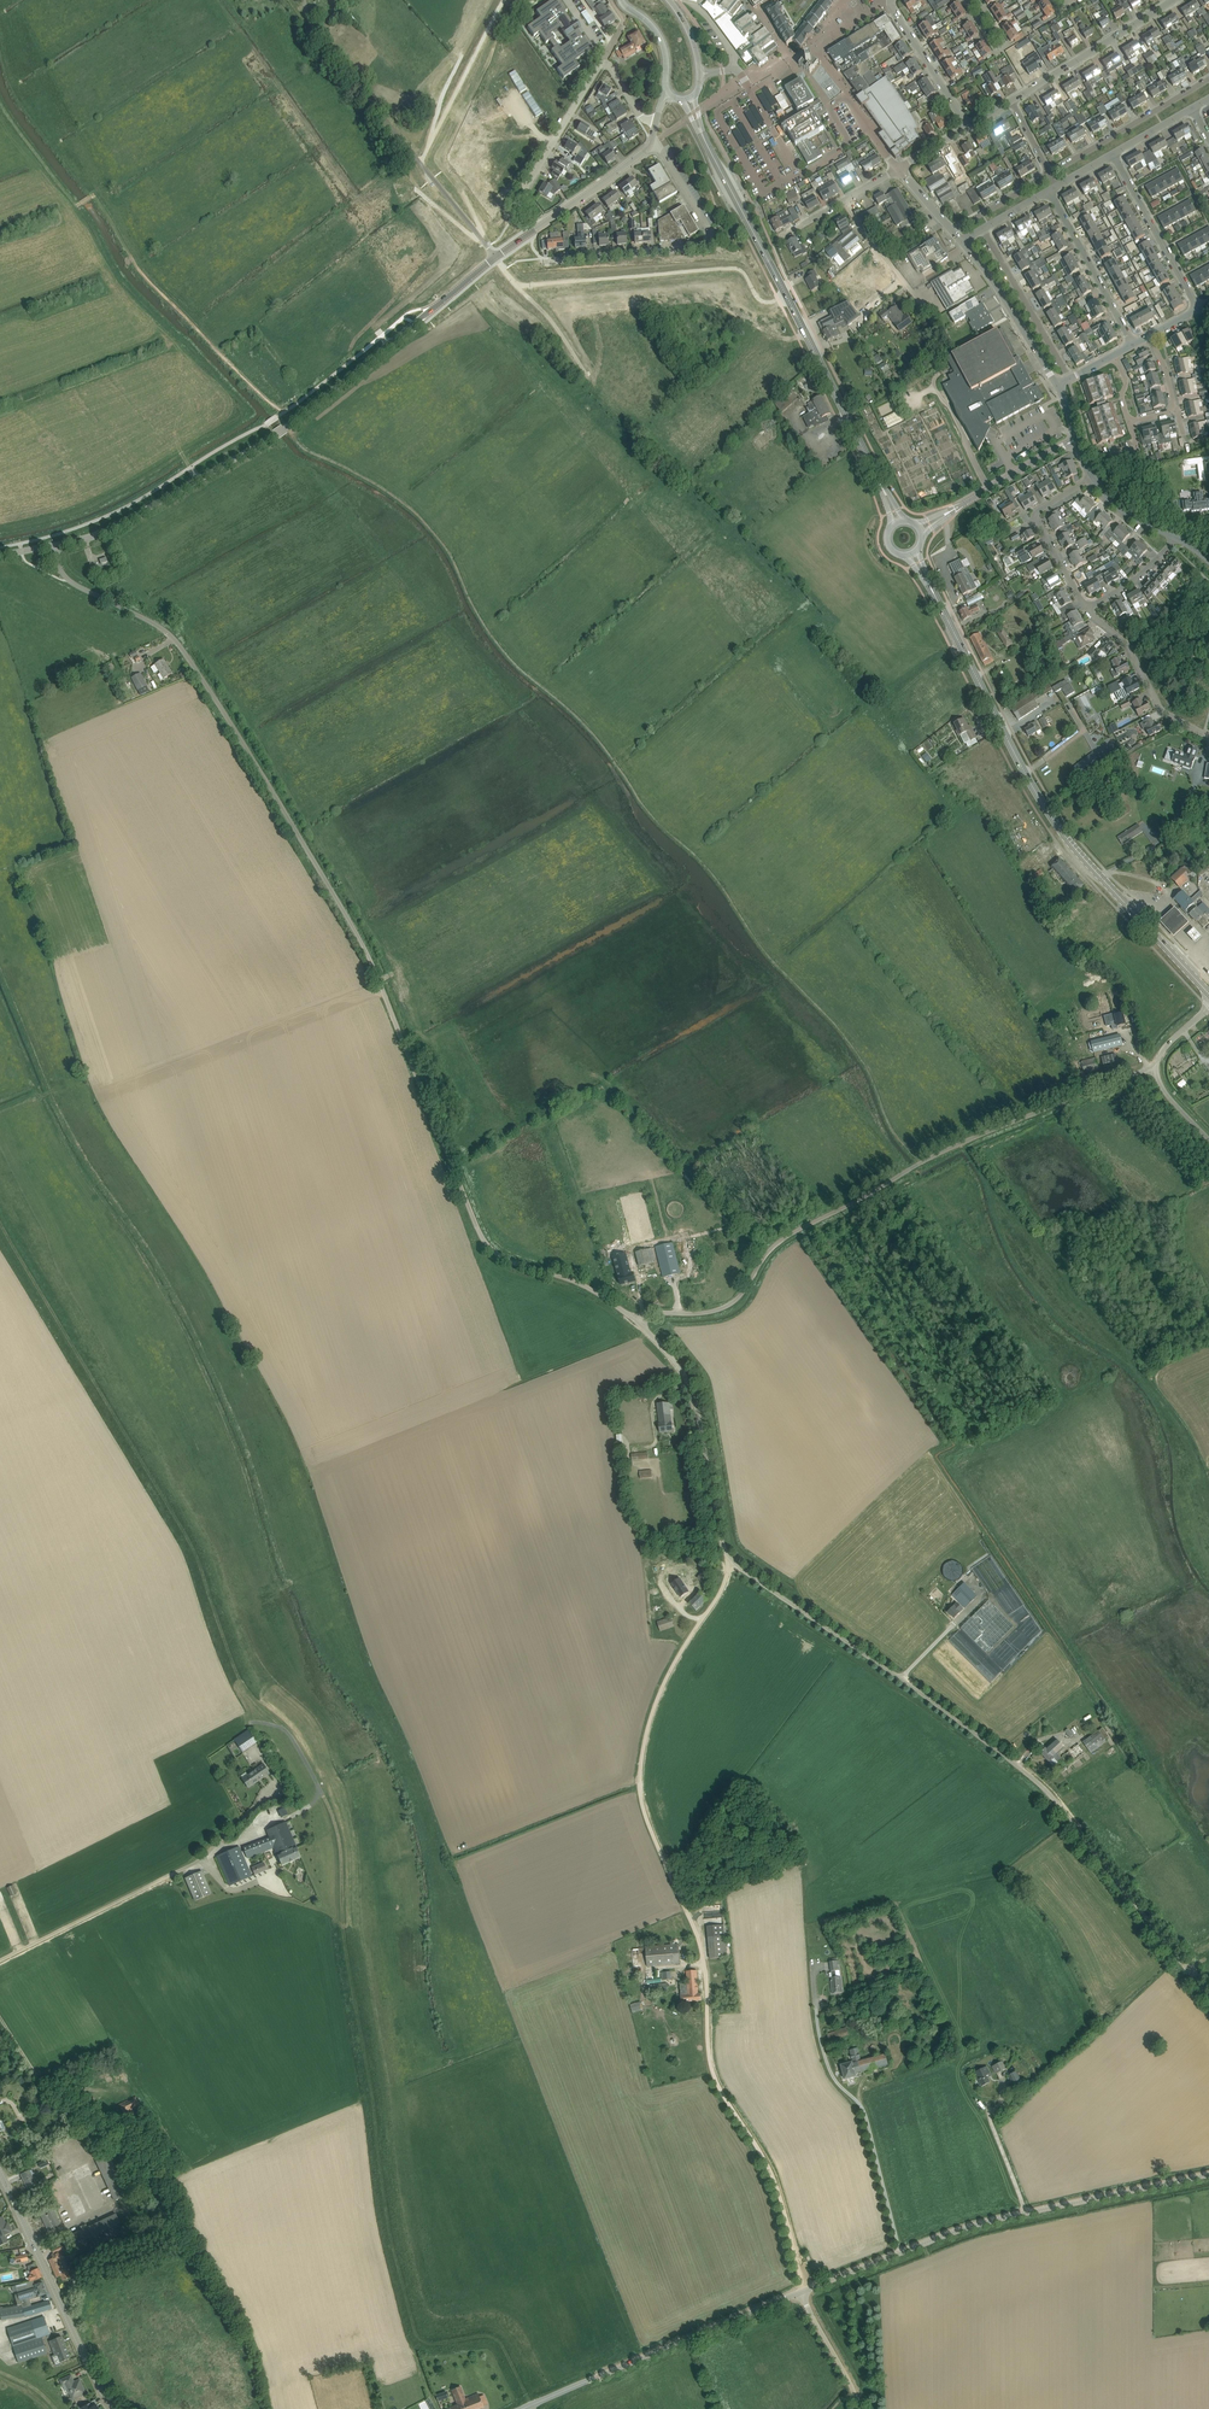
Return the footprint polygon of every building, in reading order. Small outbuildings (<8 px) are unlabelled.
[(563,79),(580,68),(575,61),(594,49),(585,37),(583,39),(578,31),(580,30),(581,29),(580,28),(580,29),(576,23),(576,22),(575,22),(575,23),(573,24),(565,13),(567,11),(559,0),(554,0),(536,12),(541,18),(527,28),(534,37),(539,33),(546,44),(553,39),(551,35),(560,29),(570,43),(561,49),(558,46),(551,51),(562,67),(557,70),(563,79)] [(710,14),(721,0),(705,0),(707,1),(702,8),(708,12),(710,14)] [(725,27),(742,6),(736,1),(737,0),(721,0),(710,14),(722,24),(725,27)] [(767,11),(771,18),(787,45),(793,42),(801,49),(805,44),(811,37),(811,36),(814,32),(813,31),(838,0),(788,0),(779,5),(767,11)] [(909,10),(912,14),(916,12),(912,7),(916,5),(914,1),(913,0),(910,0),(905,4),(909,10)] [(937,2),(935,3),(939,9),(944,6),(949,2),(948,0),(936,0),(937,2)] [(1035,8),(1037,10),(1041,8),(1044,12),(1051,7),(1047,0),(1035,8)] [(1112,14),(1116,20),(1125,14),(1120,6),(1124,4),(1122,0),(1117,0),(1120,5),(1110,11),(1112,14)] [(1124,4),(1128,1),(1133,10),(1141,4),(1139,0),(1122,0),(1124,4)] [(991,10),(995,17),(1003,12),(1000,8),(1005,5),(1003,2),(991,10)] [(1190,9),(1193,13),(1196,11),(1199,16),(1202,14),(1199,9),(1195,2),(1188,6),(1190,9)] [(962,9),(959,3),(946,11),(948,14),(952,11),(954,14),(960,10),(962,9)] [(601,17),(599,19),(605,28),(615,21),(612,16),(609,12),(603,4),(595,9),(601,17)] [(765,30),(746,4),(742,6),(725,27),(722,24),(710,14),(708,12),(746,64),(754,59),(750,54),(756,50),(753,46),(755,44),(753,40),(765,30)] [(939,9),(936,11),(939,14),(946,9),(944,6),(939,9)] [(1193,13),(1190,9),(1188,6),(1181,11),(1189,23),(1192,21),(1189,16),(1193,13)] [(1013,13),(1016,17),(1024,11),(1021,7),(1020,8),(1017,10),(1013,13)] [(1046,15),(1042,18),(1043,21),(1055,13),(1051,7),(1044,12),(1046,15)] [(952,20),(954,22),(966,15),(962,9),(960,10),(954,14),(956,17),(952,20)] [(999,23),(1012,16),(1007,9),(1003,12),(995,17),(999,23)] [(1109,24),(1107,22),(1105,18),(1110,15),(1106,9),(1098,14),(1100,17),(1096,19),(1102,29),(1109,24)] [(1026,16),(1023,12),(1016,17),(1019,21),(1026,16)] [(1168,19),(1175,31),(1179,29),(1175,24),(1179,22),(1175,15),(1168,19)] [(901,33),(891,17),(890,18),(890,17),(889,18),(889,19),(888,19),(886,16),(846,41),(860,64),(861,65),(864,62),(901,39),(898,35),(901,33)] [(928,22),(919,27),(923,33),(925,31),(931,28),(935,25),(930,16),(926,19),(928,22)] [(1172,33),(1175,31),(1168,19),(1161,23),(1166,30),(1169,28),(1172,33)] [(1039,20),(1032,25),(1034,29),(1041,24),(1039,20)] [(1017,23),(1015,21),(1003,28),(1007,35),(1009,33),(1015,30),(1012,26),(1017,23)] [(965,30),(967,34),(975,28),(971,22),(959,30),(961,33),(965,30)] [(1052,26),(1056,32),(1057,33),(1062,30),(1057,23),(1052,26)] [(1094,34),(1092,31),(1090,28),(1087,30),(1083,24),(1079,27),(1083,32),(1082,33),(1086,39),(1094,34)] [(948,31),(946,27),(939,32),(941,36),(948,31)] [(923,33),(927,39),(939,31),(937,29),(933,31),(931,28),(925,31),(923,33)] [(965,39),(967,42),(979,34),(975,28),(967,34),(969,37),(965,39)] [(1079,43),(1078,41),(1075,37),(1076,36),(1071,28),(1063,33),(1068,41),(1068,42),(1071,48),(1079,43)] [(1149,33),(1157,46),(1160,44),(1157,39),(1160,36),(1156,29),(1149,33)] [(775,43),(765,30),(753,40),(755,44),(753,46),(756,50),(750,54),(754,59),(759,67),(768,61),(762,52),(775,43)] [(1007,35),(1011,42),(1019,37),(1020,39),(1025,36),(1022,31),(1017,34),(1015,30),(1009,33),(1007,35)] [(619,50),(616,52),(619,57),(619,58),(620,58),(645,43),(638,31),(628,37),(631,43),(619,50)] [(1057,33),(1056,32),(1052,35),(1056,41),(1057,42),(1061,40),(1057,33)] [(1143,38),(1144,40),(1147,45),(1151,42),(1154,48),(1157,46),(1149,33),(1143,38)] [(930,45),(935,53),(938,51),(941,49),(939,45),(944,42),(942,38),(930,45)] [(860,64),(846,41),(842,44),(843,45),(830,53),(835,60),(834,60),(835,63),(834,64),(838,71),(841,69),(844,74),(860,64)] [(1052,50),(1055,55),(1057,57),(1064,53),(1059,45),(1057,42),(1056,41),(1052,44),(1050,42),(1048,43),(1049,45),(1050,47),(1052,50)] [(1177,48),(1173,41),(1169,43),(1173,50),(1177,48)] [(893,45),(888,48),(892,54),(894,53),(896,56),(899,54),(904,50),(907,48),(903,42),(895,48),(893,45)] [(974,53),(975,56),(985,50),(988,48),(984,42),(972,50),(973,53),(978,50),(974,53)] [(1131,49),(1136,57),(1143,52),(1136,42),(1129,46),(1131,49)] [(958,48),(960,51),(960,52),(968,47),(965,43),(958,48)] [(1042,49),(1041,48),(1037,50),(1042,59),(1046,56),(1050,62),(1057,57),(1055,55),(1052,50),(1050,47),(1049,45),(1042,49)] [(1208,55),(1208,56),(1208,49),(1206,50),(1203,45),(1199,47),(1204,55),(1208,53),(1208,55)] [(1131,49),(1129,46),(1123,50),(1129,61),(1136,57),(1131,49)] [(1198,68),(1200,70),(1201,70),(1204,68),(1207,66),(1202,59),(1201,57),(1204,55),(1199,47),(1196,49),(1199,54),(1196,56),(1193,58),(1198,68)] [(911,54),(907,48),(904,50),(899,54),(896,56),(895,56),(897,60),(899,62),(911,54)] [(992,54),(988,48),(985,50),(975,56),(979,62),(981,65),(985,62),(983,59),(992,54)] [(935,53),(940,60),(951,54),(948,50),(944,52),(942,49),(941,49),(938,51),(935,53)] [(958,60),(963,56),(960,52),(960,51),(954,54),(958,60)] [(1148,54),(1154,63),(1157,61),(1151,51),(1148,54)] [(1030,63),(1024,66),(1025,67),(1024,67),(1029,75),(1040,68),(1036,63),(1041,60),(1036,53),(1027,59),(1030,63)] [(810,73),(810,74),(810,73),(812,71),(814,68),(816,66),(816,65),(818,63),(816,61),(816,60),(815,61),(813,59),(813,58),(813,59),(811,57),(810,56),(808,55),(808,54),(807,55),(808,55),(806,57),(805,57),(806,57),(804,60),(803,60),(802,62),(801,62),(801,63),(800,65),(799,65),(800,65),(802,67),(805,69),(804,69),(805,69),(807,71),(808,71),(810,73)] [(1114,66),(1116,69),(1123,65),(1121,61),(1116,54),(1110,58),(1111,61),(1114,66)] [(1144,56),(1150,66),(1154,63),(1148,54),(1144,56)] [(942,64),(947,72),(949,71),(953,68),(951,64),(956,61),(953,58),(942,64)] [(1110,58),(1103,63),(1109,73),(1112,72),(1110,68),(1114,66),(1111,61),(1110,58)] [(1199,71),(1200,70),(1198,68),(1193,58),(1190,60),(1189,59),(1185,61),(1184,58),(1180,60),(1180,59),(1185,69),(1189,67),(1193,74),(1196,73),(1200,71),(1199,71)] [(1184,80),(1187,78),(1183,71),(1185,69),(1180,59),(1170,65),(1173,70),(1178,79),(1180,82),(1181,82),(1184,80)] [(910,71),(915,67),(918,66),(914,60),(904,66),(903,63),(894,69),(897,75),(903,71),(904,74),(910,71)] [(851,84),(870,71),(864,62),(861,65),(860,64),(844,74),(851,84)] [(526,70),(546,100),(553,96),(533,65),(526,70)] [(958,65),(953,68),(949,71),(947,72),(951,80),(963,73),(958,65)] [(1015,73),(1010,65),(1001,71),(1005,78),(999,82),(1002,88),(1006,85),(1007,87),(1013,83),(1009,77),(1015,73)] [(1134,75),(1140,71),(1138,68),(1135,70),(1132,65),(1129,67),(1134,75)] [(908,77),(910,79),(922,71),(918,66),(915,67),(910,71),(912,74),(908,77)] [(1090,71),(1097,82),(1103,78),(1101,74),(1097,67),(1090,71)] [(1134,75),(1129,67),(1125,69),(1130,78),(1134,75)] [(1179,82),(1180,82),(1178,79),(1173,70),(1170,72),(1173,76),(1169,79),(1173,86),(1176,84),(1176,85),(1180,83),(1179,82)] [(852,92),(857,98),(860,96),(879,83),(870,71),(851,84),(855,90),(852,92)] [(1096,82),(1097,82),(1090,71),(1083,75),(1087,82),(1090,86),(1093,85),(1096,82)] [(991,72),(986,75),(983,77),(984,79),(989,87),(987,89),(991,96),(997,93),(993,86),(998,83),(991,72)] [(813,78),(823,92),(827,89),(818,75),(813,78)] [(891,153),(896,159),(901,155),(900,154),(910,147),(909,146),(920,140),(915,131),(919,129),(910,114),(891,83),(889,79),(887,77),(879,83),(860,96),(857,98),(857,99),(863,107),(864,106),(883,132),(879,135),(892,153),(891,153)] [(1104,80),(1109,87),(1113,85),(1108,78),(1104,80)] [(918,80),(908,86),(911,89),(909,90),(911,93),(921,87),(923,91),(931,86),(927,79),(920,83),(918,80)] [(1070,83),(1076,93),(1075,90),(1078,88),(1081,92),(1084,90),(1081,86),(1077,79),(1070,83)] [(824,130),(813,111),(812,110),(815,109),(811,103),(814,102),(801,80),(786,89),(798,110),(797,111),(801,117),(785,126),(796,146),(797,146),(808,164),(822,156),(819,150),(818,150),(819,152),(816,154),(808,140),(824,130)] [(1159,92),(1160,94),(1161,93),(1161,94),(1165,92),(1164,91),(1167,90),(1163,83),(1159,85),(1156,80),(1153,82),(1159,92)] [(1090,86),(1087,82),(1084,84),(1090,93),(1093,91),(1090,86)] [(1139,82),(1136,84),(1141,92),(1144,90),(1139,82)] [(1147,87),(1144,82),(1141,84),(1139,82),(1144,90),(1148,89),(1146,87),(1147,87)] [(1160,95),(1159,94),(1160,94),(1159,92),(1153,82),(1150,84),(1153,88),(1149,91),(1153,98),(1156,96),(1156,97),(1160,95)] [(1072,96),(1076,93),(1070,83),(1063,87),(1070,99),(1073,97),(1072,96)] [(600,100),(603,105),(612,99),(609,94),(612,90),(603,85),(596,97),(600,100)] [(917,100),(922,107),(928,103),(926,100),(936,93),(931,86),(923,91),(926,95),(917,100)] [(977,104),(981,102),(981,103),(985,101),(981,94),(973,98),(969,90),(961,94),(963,98),(966,102),(966,103),(969,109),(970,109),(970,110),(974,107),(977,104)] [(1089,102),(1093,99),(1088,90),(1084,92),(1083,93),(1089,102)] [(1057,91),(1050,95),(1054,103),(1059,100),(1061,104),(1064,103),(1061,98),(1057,91)] [(1139,104),(1140,106),(1141,105),(1141,106),(1145,104),(1144,103),(1147,102),(1143,94),(1139,97),(1136,92),(1133,94),(1139,104)] [(1121,104),(1125,102),(1121,96),(1120,94),(1116,96),(1120,102),(1121,104)] [(1140,106),(1139,104),(1133,94),(1130,96),(1133,100),(1129,103),(1133,110),(1136,108),(1136,109),(1140,107),(1139,106),(1140,106)] [(1043,100),(1047,106),(1044,108),(1049,117),(1053,124),(1054,123),(1051,119),(1054,117),(1050,111),(1053,109),(1050,105),(1054,103),(1050,95),(1043,100)] [(604,110),(609,107),(612,113),(620,109),(622,107),(618,100),(611,104),(609,101),(612,100),(612,99),(603,105),(601,106),(604,110)] [(1078,110),(1071,100),(1068,102),(1072,109),(1074,112),(1076,111),(1078,110)] [(1065,104),(1069,111),(1071,114),(1072,113),(1074,112),(1072,109),(1072,110),(1068,102),(1065,104)] [(1100,106),(1100,107),(1105,114),(1108,112),(1101,102),(1099,104),(1100,106)] [(1121,117),(1121,118),(1125,116),(1124,115),(1127,114),(1121,104),(1120,102),(1113,106),(1119,116),(1120,118),(1121,117)] [(1043,116),(1040,112),(1041,111),(1039,107),(1034,110),(1032,106),(1026,110),(1033,122),(1039,118),(1043,116)] [(1120,118),(1119,116),(1113,106),(1110,107),(1112,110),(1108,112),(1109,114),(1109,115),(1113,122),(1116,120),(1117,121),(1120,119),(1120,118)] [(622,107),(620,109),(612,113),(608,116),(611,120),(615,118),(617,120),(627,114),(622,107)] [(941,116),(937,110),(929,115),(934,124),(936,122),(940,129),(947,125),(942,115),(941,116)] [(923,127),(923,128),(928,136),(934,132),(927,120),(921,124),(920,122),(921,121),(915,111),(911,114),(916,123),(916,124),(919,129),(923,127)] [(1074,112),(1072,113),(1074,116),(1080,126),(1083,124),(1076,111),(1074,112)] [(1079,116),(1083,124),(1087,122),(1082,114),(1079,116)] [(1093,118),(1100,130),(1101,129),(1101,130),(1105,128),(1104,127),(1107,125),(1103,118),(1099,120),(1096,116),(1093,118)] [(1049,126),(1053,124),(1049,117),(1045,119),(1049,126)] [(1100,130),(1093,118),(1090,119),(1093,124),(1089,126),(1093,134),(1096,132),(1097,133),(1100,131),(1100,130)] [(608,130),(610,128),(616,125),(614,121),(606,126),(606,127),(608,130)] [(620,127),(625,134),(635,128),(630,121),(620,127)] [(1006,121),(999,125),(1004,132),(1007,130),(1010,133),(1012,132),(1010,129),(1006,121)] [(1067,134),(1068,136),(1072,143),(1075,142),(1079,140),(1078,140),(1079,139),(1072,127),(1065,131),(1063,126),(1061,127),(1060,125),(1059,122),(1056,123),(1063,136),(1067,134)] [(577,130),(580,132),(593,140),(595,138),(593,136),(595,132),(589,128),(590,127),(582,123),(581,123),(579,125),(580,127),(577,130)] [(1056,123),(1053,125),(1060,138),(1063,136),(1056,123)] [(994,132),(999,140),(1002,138),(1006,136),(1003,132),(1004,132),(999,125),(992,129),(994,132)] [(1086,135),(1085,133),(1082,128),(1078,130),(1075,125),(1072,127),(1079,139),(1080,139),(1080,140),(1084,138),(1083,137),(1086,135)] [(1186,125),(1179,129),(1184,137),(1190,134),(1195,142),(1199,139),(1192,127),(1189,129),(1188,129),(1186,125)] [(627,137),(629,141),(639,135),(635,128),(625,134),(624,134),(626,138),(627,137)] [(1172,133),(1177,141),(1184,137),(1179,129),(1172,133)] [(976,151),(980,157),(985,154),(983,150),(991,146),(988,141),(984,134),(975,139),(979,146),(980,145),(981,148),(976,151)] [(1020,144),(1018,142),(1022,139),(1020,135),(1009,141),(1013,148),(1020,144)] [(609,143),(604,136),(600,138),(605,145),(609,143)] [(1055,137),(1052,139),(1059,151),(1060,151),(1064,149),(1063,149),(1066,147),(1062,140),(1058,142),(1055,137)] [(1059,152),(1059,151),(1052,139),(1049,141),(1051,143),(1042,148),(1046,154),(1050,152),(1052,155),(1055,154),(1059,152)] [(1161,151),(1167,147),(1163,139),(1156,142),(1161,151)] [(565,147),(565,148),(573,153),(571,155),(576,157),(574,161),(579,164),(583,158),(578,155),(582,148),(580,147),(582,144),(580,143),(578,146),(578,145),(573,142),(573,143),(569,141),(567,144),(566,144),(565,146),(565,147)] [(1163,156),(1160,151),(1161,151),(1156,142),(1149,146),(1154,155),(1158,153),(1161,158),(1163,156)] [(603,156),(602,157),(607,163),(615,158),(610,151),(613,149),(609,143),(605,145),(603,147),(601,146),(598,148),(603,156)] [(972,157),(976,155),(973,151),(968,143),(962,147),(966,154),(969,153),(971,157),(972,157)] [(1177,144),(1173,146),(1177,152),(1179,156),(1183,155),(1177,144)] [(1206,156),(1202,150),(1199,152),(1195,154),(1197,158),(1192,161),(1193,163),(1203,158),(1206,156)] [(874,151),(870,153),(873,159),(869,161),(873,168),(882,163),(877,156),(874,151)] [(1133,156),(1134,158),(1137,164),(1141,170),(1144,168),(1141,162),(1144,160),(1139,152),(1133,156)] [(1189,152),(1179,158),(1182,162),(1191,156),(1189,152)] [(946,157),(945,157),(949,166),(948,166),(954,176),(958,174),(953,164),(957,162),(952,153),(948,155),(948,154),(945,156),(946,157)] [(959,158),(964,167),(970,164),(965,155),(959,158)] [(1021,162),(1024,166),(1028,173),(1035,169),(1031,162),(1027,155),(1024,157),(1025,160),(1021,162)] [(865,173),(873,168),(869,161),(866,156),(858,160),(865,173)] [(1137,172),(1138,171),(1141,170),(1137,164),(1134,158),(1133,156),(1126,160),(1131,168),(1134,166),(1137,172)] [(1160,165),(1155,156),(1150,159),(1157,171),(1161,168),(1160,166),(1160,165)] [(1197,170),(1207,165),(1208,164),(1208,162),(1206,156),(1203,158),(1193,163),(1195,167),(1197,170)] [(1007,157),(1003,159),(1009,169),(1012,167),(1007,157)] [(849,159),(849,158),(836,166),(839,171),(840,170),(842,172),(838,175),(844,185),(852,180),(848,173),(845,168),(852,163),(849,159)] [(928,166),(936,179),(941,176),(939,171),(946,167),(941,159),(928,166)] [(1151,171),(1153,169),(1154,172),(1157,171),(1150,159),(1145,161),(1151,171)] [(563,165),(556,161),(552,168),(555,170),(552,175),(557,182),(561,174),(562,174),(564,170),(569,173),(573,166),(566,161),(563,165)] [(662,202),(676,194),(658,163),(645,171),(644,169),(638,173),(639,173),(639,174),(642,180),(648,177),(662,202)] [(995,172),(998,170),(994,163),(989,166),(993,173),(995,172)] [(1028,173),(1024,166),(1020,168),(1017,164),(1014,166),(1017,170),(1016,170),(1021,178),(1028,173)] [(1197,170),(1201,177),(1208,172),(1208,164),(1207,165),(1197,170)] [(1105,172),(1106,175),(1112,184),(1110,180),(1116,177),(1111,168),(1105,172)] [(1183,180),(1177,169),(1169,173),(1171,176),(1175,184),(1179,183),(1180,185),(1184,183),(1183,180)] [(995,181),(1001,190),(1007,186),(1006,183),(1000,174),(998,170),(995,172),(999,179),(995,181)] [(823,180),(823,181),(832,196),(835,195),(836,195),(838,194),(838,193),(839,192),(832,181),(836,179),(832,172),(827,175),(822,178),(823,180)] [(1003,172),(1000,174),(1006,183),(1007,186),(1014,182),(1009,174),(1005,176),(1003,172)] [(1105,172),(1098,176),(1105,188),(1112,184),(1106,175),(1105,172)] [(1169,173),(1161,178),(1163,180),(1168,189),(1175,184),(1171,176),(1169,173)] [(926,184),(931,193),(935,191),(947,184),(942,175),(941,176),(936,179),(926,184)] [(632,178),(626,183),(631,190),(635,187),(637,190),(639,188),(632,178)] [(1161,178),(1154,182),(1155,184),(1160,193),(1168,189),(1163,180),(1161,178)] [(539,192),(541,194),(547,197),(549,192),(554,196),(556,193),(561,189),(555,179),(549,183),(550,184),(548,185),(544,183),(539,192)] [(1093,179),(1086,183),(1093,195),(1096,193),(1094,189),(1097,187),(1093,179)] [(811,184),(813,189),(814,189),(815,191),(818,189),(824,201),(825,200),(826,201),(828,199),(828,198),(832,196),(823,181),(817,184),(816,181),(811,184)] [(986,182),(983,184),(988,194),(990,196),(996,192),(992,184),(988,186),(986,182)] [(1155,184),(1154,182),(1146,186),(1152,197),(1160,193),(1155,184)] [(619,187),(621,190),(625,194),(628,197),(630,195),(628,192),(631,190),(626,183),(619,187)] [(947,184),(935,191),(943,205),(948,202),(951,200),(954,198),(966,191),(970,189),(968,186),(967,183),(957,188),(957,187),(951,191),(947,184)] [(1093,195),(1086,183),(1080,186),(1085,195),(1088,192),(1091,196),(1093,195)] [(990,196),(988,194),(983,184),(980,186),(982,190),(978,192),(983,200),(990,196)] [(813,189),(806,193),(802,196),(804,200),(806,205),(806,206),(807,208),(808,208),(809,209),(818,204),(815,198),(818,196),(815,191),(814,189),(813,189)] [(885,197),(883,193),(874,198),(879,206),(884,203),(887,209),(897,226),(905,222),(910,219),(912,223),(920,218),(916,211),(917,211),(916,210),(912,213),(898,189),(889,194),(885,197)] [(1068,193),(1073,202),(1079,198),(1074,189),(1068,193)] [(794,190),(790,192),(795,201),(799,199),(794,190)] [(615,191),(609,196),(614,203),(618,200),(620,203),(622,201),(620,198),(615,191)] [(789,204),(795,201),(790,192),(785,194),(789,204)] [(1067,205),(1073,202),(1068,193),(1062,197),(1067,205)] [(602,201),(604,203),(608,208),(608,207),(610,210),(616,206),(614,203),(609,196),(602,201)] [(1114,202),(1118,209),(1125,205),(1127,204),(1124,197),(1114,202)] [(1182,204),(1188,215),(1196,211),(1190,200),(1182,204)] [(629,205),(634,211),(637,209),(633,203),(629,205)] [(592,209),(593,211),(597,216),(601,213),(603,216),(605,214),(603,211),(598,204),(592,209)] [(1090,211),(1090,210),(1086,204),(1083,206),(1085,210),(1080,213),(1079,212),(1081,216),(1090,211)] [(1121,215),(1128,212),(1131,210),(1127,204),(1125,205),(1118,209),(1115,210),(1119,217),(1121,215)] [(1174,209),(1180,220),(1188,215),(1182,204),(1174,209)] [(1094,208),(1090,210),(1090,211),(1092,214),(1101,209),(1099,205),(1094,208)] [(683,206),(680,208),(658,221),(660,241),(666,241),(665,230),(689,216),(688,216),(683,207),(683,206)] [(878,214),(880,214),(876,207),(869,211),(873,218),(874,217),(878,214)] [(1042,213),(1048,222),(1050,221),(1048,217),(1052,215),(1047,207),(1041,210),(1042,213)] [(799,219),(794,208),(789,210),(792,216),(788,218),(791,223),(799,219)] [(597,216),(593,211),(592,209),(585,214),(587,217),(584,219),(588,224),(592,229),(594,228),(592,226),(596,223),(593,219),(597,216)] [(1174,209),(1166,213),(1172,224),(1180,220),(1174,209)] [(608,212),(609,213),(614,220),(616,218),(610,210),(608,212)] [(1045,224),(1048,222),(1042,213),(1041,210),(1034,214),(1039,222),(1043,220),(1045,224)] [(1131,210),(1128,212),(1121,215),(1125,222),(1132,218),(1134,216),(1131,210)] [(777,215),(778,218),(771,222),(776,232),(784,228),(783,227),(790,223),(784,211),(777,215)] [(606,216),(610,221),(614,220),(609,213),(606,216)] [(1172,224),(1166,213),(1158,217),(1164,229),(1172,224)] [(1093,222),(1090,215),(1080,220),(1084,227),(1093,222)] [(698,232),(689,216),(665,230),(666,241),(684,239),(684,237),(688,235),(689,237),(698,232)] [(1132,218),(1125,222),(1128,228),(1135,224),(1138,223),(1134,216),(1132,218)] [(836,222),(843,236),(831,246),(845,262),(851,257),(846,251),(860,240),(855,235),(853,233),(854,233),(851,229),(848,225),(844,217),(836,222)] [(1028,217),(1022,221),(1027,230),(1027,229),(1033,226),(1028,217)] [(1027,230),(1022,221),(1016,225),(1017,228),(1014,230),(1020,240),(1024,237),(1023,236),(1029,233),(1027,229),(1027,230)] [(1084,227),(1087,233),(1097,228),(1093,222),(1084,227)] [(1135,224),(1128,228),(1132,234),(1139,230),(1141,229),(1138,223),(1135,224)] [(578,236),(574,237),(575,248),(586,247),(585,237),(584,237),(583,224),(577,225),(578,236)] [(650,233),(650,228),(649,228),(642,229),(643,240),(643,243),(651,242),(650,233)] [(1003,232),(1010,244),(1016,240),(1009,228),(1003,232)] [(1050,242),(1053,246),(1063,240),(1060,233),(1057,235),(1055,231),(1059,228),(1053,232),(1047,235),(1044,237),(1040,239),(1042,243),(1051,238),(1052,237),(1054,240),(1050,242)] [(1087,233),(1091,240),(1100,234),(1097,228),(1087,233)] [(643,240),(642,229),(637,229),(638,230),(634,231),(634,234),(635,243),(643,243),(643,240)] [(1139,230),(1132,234),(1136,241),(1145,236),(1141,229),(1139,230)] [(621,234),(617,234),(617,245),(626,244),(626,234),(625,234),(625,230),(621,230),(621,234)] [(1195,238),(1200,247),(1207,242),(1203,234),(1201,231),(1193,236),(1195,238)] [(555,240),(555,249),(559,249),(559,250),(565,249),(564,244),(563,244),(562,239),(559,240),(558,232),(554,233),(554,236),(555,240)] [(599,236),(598,236),(599,246),(608,245),(608,235),(603,235),(603,232),(599,232),(599,236)] [(997,236),(1001,244),(1003,247),(1007,245),(1008,246),(1010,245),(1009,244),(1010,244),(1003,232),(997,236)] [(548,249),(555,249),(555,240),(554,236),(554,233),(550,233),(550,240),(541,241),(542,247),(547,247),(548,249)] [(819,243),(824,236),(819,233),(815,240),(819,243)] [(1091,240),(1094,246),(1104,241),(1100,234),(1091,240)] [(1200,247),(1195,238),(1193,236),(1186,240),(1187,243),(1192,251),(1195,250),(1196,253),(1201,250),(1200,247)] [(787,242),(789,245),(789,246),(789,247),(790,249),(791,250),(793,254),(801,250),(803,254),(807,252),(803,245),(800,247),(796,238),(787,242)] [(947,255),(946,255),(945,255),(944,256),(937,245),(939,244),(935,238),(907,255),(917,271),(920,269),(923,273),(947,258),(948,258),(948,257),(947,256),(947,255)] [(1056,245),(1060,252),(1067,248),(1063,240),(1053,246),(1056,245)] [(1184,256),(1192,251),(1187,243),(1186,240),(1178,244),(1184,256)] [(1094,246),(1098,252),(1107,247),(1104,241),(1094,246)] [(1124,247),(1126,250),(1135,245),(1133,242),(1124,247)] [(1139,247),(1142,253),(1149,250),(1152,248),(1148,242),(1139,247)] [(1014,257),(1018,264),(1029,258),(1027,254),(1028,251),(1035,247),(1033,243),(1025,248),(1025,247),(1021,250),(1023,252),(1022,253),(1014,257)] [(1137,248),(1135,245),(1126,250),(1128,254),(1137,248)] [(1101,259),(1104,257),(1111,254),(1107,247),(1098,252),(1101,259)] [(1153,256),(1156,255),(1152,248),(1149,250),(1142,253),(1139,255),(1143,262),(1146,260),(1153,256)] [(1046,260),(1048,263),(1061,256),(1059,253),(1046,260)] [(1075,262),(1071,255),(1064,259),(1063,259),(1059,261),(1064,269),(1068,266),(1073,263),(1075,262)] [(1149,266),(1156,262),(1159,261),(1156,255),(1153,256),(1146,260),(1149,266)] [(864,286),(860,289),(859,287),(857,283),(856,284),(855,282),(861,277),(862,277),(867,273),(867,272),(874,267),(867,258),(839,280),(858,305),(889,281),(883,272),(877,276),(864,286)] [(1033,265),(1032,264),(1029,258),(1018,264),(1022,271),(1030,267),(1033,265)] [(1108,271),(1118,266),(1114,260),(1105,265),(1108,271)] [(1149,266),(1153,272),(1160,269),(1163,267),(1159,261),(1156,262),(1149,266)] [(1079,269),(1075,262),(1073,263),(1068,266),(1064,269),(1068,276),(1065,278),(1066,281),(1072,278),(1071,274),(1079,269)] [(1112,278),(1114,276),(1121,273),(1118,266),(1108,271),(1112,278)] [(1163,267),(1160,269),(1153,272),(1156,279),(1163,275),(1166,273),(1163,267)] [(1204,282),(1208,280),(1208,272),(1207,269),(1206,267),(1198,271),(1204,282)] [(952,270),(930,283),(946,310),(968,297),(967,294),(974,290),(961,268),(953,272),(952,270)] [(806,279),(811,291),(820,286),(815,277),(817,276),(814,270),(808,273),(810,277),(806,279)] [(1039,277),(1036,271),(1036,270),(1032,272),(1025,276),(1029,283),(1039,277)] [(1196,287),(1204,282),(1198,271),(1190,276),(1196,287)] [(1112,278),(1115,284),(1124,279),(1121,273),(1114,276),(1112,278)] [(1156,279),(1160,285),(1170,280),(1166,273),(1163,275),(1156,279)] [(1041,286),(1044,284),(1042,281),(1039,277),(1029,283),(1033,290),(1041,286)] [(1080,288),(1085,285),(1087,284),(1083,277),(1076,281),(1076,280),(1074,281),(1072,282),(1076,290),(1080,288)] [(1115,284),(1118,290),(1128,285),(1124,279),(1115,284)] [(1076,290),(1078,294),(1082,292),(1084,295),(1091,291),(1087,284),(1085,285),(1080,288),(1076,290)] [(1122,297),(1131,292),(1128,285),(1118,290),(1122,297)] [(1151,289),(1148,291),(1150,294),(1160,289),(1158,286),(1151,289)] [(1167,298),(1174,294),(1177,293),(1173,286),(1163,291),(1167,298)] [(1036,295),(1040,302),(1042,300),(1047,297),(1045,293),(1048,291),(1047,289),(1043,291),(1043,290),(1036,295)] [(1160,289),(1150,294),(1152,298),(1161,293),(1160,289)] [(1126,303),(1128,302),(1135,298),(1131,292),(1122,297),(1126,303)] [(1138,297),(1140,300),(1148,296),(1147,292),(1143,294),(1138,297)] [(1177,293),(1174,294),(1167,298),(1171,304),(1180,299),(1177,293)] [(975,297),(959,307),(960,308),(949,314),(955,324),(966,317),(975,333),(994,322),(982,303),(979,305),(975,297)] [(1047,297),(1042,300),(1040,302),(1044,309),(1051,305),(1051,304),(1055,303),(1053,300),(1050,302),(1047,297)] [(1071,309),(1065,299),(1059,303),(1061,308),(1066,305),(1069,310),(1071,309)] [(1180,299),(1171,304),(1174,311),(1184,305),(1180,299)] [(1096,300),(1085,306),(1089,313),(1100,307),(1096,300)] [(822,332),(825,331),(836,325),(844,321),(846,324),(847,326),(850,324),(860,317),(848,301),(829,311),(831,316),(818,323),(822,332)] [(886,309),(879,314),(883,320),(888,316),(900,331),(912,323),(906,314),(903,316),(896,307),(889,312),(886,309)] [(1100,307),(1089,313),(1093,320),(1104,314),(1100,307)] [(1051,320),(1061,314),(1059,310),(1057,308),(1054,309),(1047,314),(1051,320)] [(1149,309),(1143,313),(1148,322),(1154,319),(1149,309)] [(1142,326),(1148,322),(1143,313),(1136,316),(1142,326)] [(1055,328),(1062,323),(1065,321),(1064,319),(1061,321),(1058,316),(1061,315),(1061,314),(1051,320),(1055,328)] [(1135,329),(1142,326),(1136,316),(1130,320),(1135,329)] [(1079,323),(1076,318),(1070,322),(1073,326),(1079,323)] [(836,325),(825,331),(822,332),(825,338),(825,339),(826,340),(827,340),(827,342),(836,337),(840,334),(837,328),(841,326),(843,329),(847,326),(846,324),(844,321),(836,325)] [(1081,325),(1084,331),(1090,328),(1086,322),(1081,325)] [(1100,323),(1092,328),(1094,332),(1102,327),(1100,323)] [(1098,331),(1099,334),(1101,337),(1113,331),(1109,324),(1101,329),(1098,331)] [(1065,328),(1057,332),(1061,339),(1069,335),(1067,331),(1070,329),(1068,326),(1065,328)] [(1030,380),(1018,357),(1017,358),(1014,352),(1015,352),(1002,328),(997,331),(997,330),(952,354),(946,358),(954,373),(948,376),(951,381),(943,385),(955,407),(954,407),(955,409),(955,410),(956,412),(956,413),(957,415),(958,416),(958,417),(959,419),(960,420),(961,421),(962,422),(962,424),(963,425),(964,426),(965,426),(979,451),(986,437),(991,427),(984,424),(994,419),(997,424),(1044,398),(1037,385),(1034,387),(1033,385),(1034,384),(1031,379),(1030,380)] [(1168,340),(1170,343),(1172,342),(1173,344),(1176,350),(1194,340),(1189,332),(1191,331),(1190,329),(1188,330),(1171,339),(1168,340)] [(951,340),(945,331),(942,333),(947,342),(951,340)] [(1079,337),(1081,340),(1087,337),(1086,334),(1084,331),(1085,333),(1079,337)] [(1113,331),(1101,337),(1105,345),(1109,343),(1117,338),(1113,331)] [(1066,346),(1073,342),(1076,340),(1075,338),(1072,333),(1069,335),(1061,339),(1066,346)] [(1091,347),(1093,346),(1091,344),(1087,337),(1081,340),(1083,345),(1088,342),(1091,347)] [(1079,345),(1076,347),(1075,347),(1068,351),(1069,352),(1068,353),(1071,358),(1072,358),(1075,356),(1083,352),(1079,345)] [(1135,359),(1137,364),(1145,361),(1144,358),(1149,355),(1146,348),(1137,353),(1139,357),(1135,359)] [(1075,356),(1072,358),(1077,365),(1084,361),(1085,364),(1089,362),(1083,352),(1075,356)] [(878,354),(873,357),(877,364),(882,361),(878,354)] [(1190,360),(1190,357),(1174,360),(1176,367),(1189,365),(1188,360),(1190,360)] [(886,362),(881,364),(885,371),(889,369),(886,362)] [(1154,363),(1142,367),(1145,373),(1156,369),(1154,363)] [(1177,375),(1180,374),(1193,371),(1192,368),(1190,369),(1189,365),(1176,367),(1177,375)] [(1143,381),(1144,384),(1159,379),(1157,373),(1145,376),(1147,380),(1143,381)] [(1114,396),(1107,375),(1097,379),(1097,380),(1094,381),(1093,380),(1082,383),(1090,405),(1100,401),(1100,400),(1103,399),(1104,400),(1114,396)] [(1179,382),(1181,389),(1193,386),(1192,382),(1195,381),(1195,378),(1179,382)] [(1148,386),(1149,389),(1161,386),(1159,379),(1144,384),(1145,387),(1148,386)] [(1182,396),(1185,395),(1198,393),(1196,385),(1193,386),(1181,389),(1182,396)] [(785,392),(773,402),(781,413),(793,403),(785,392)] [(1148,402),(1152,401),(1164,399),(1162,392),(1151,395),(1151,396),(1147,398),(1148,402)] [(807,408),(809,413),(803,416),(809,428),(815,425),(816,427),(828,421),(826,416),(831,414),(822,396),(813,400),(813,401),(808,404),(810,407),(807,408)] [(1152,401),(1153,408),(1165,405),(1164,399),(1152,401)] [(1185,403),(1187,410),(1202,407),(1201,399),(1185,403)] [(1123,436),(1113,404),(1102,408),(1103,409),(1101,410),(1099,410),(1099,409),(1088,412),(1099,444),(1109,441),(1109,439),(1112,438),(1113,439),(1123,436)] [(1202,407),(1187,410),(1188,417),(1204,414),(1202,407)] [(897,411),(883,418),(888,428),(902,421),(897,411)] [(1191,432),(1204,429),(1203,424),(1206,424),(1205,421),(1190,424),(1191,432)] [(1168,426),(1170,435),(1177,433),(1174,422),(1167,423),(1168,426)] [(1167,423),(1161,425),(1163,433),(1160,434),(1162,444),(1172,442),(1170,435),(1168,426),(1167,423)] [(1155,426),(1148,427),(1149,430),(1152,443),(1158,442),(1159,445),(1162,444),(1160,434),(1157,434),(1155,426)] [(1148,427),(1142,429),(1144,437),(1141,438),(1143,445),(1152,443),(1149,430),(1148,427)] [(1193,439),(1208,435),(1208,432),(1205,433),(1204,429),(1191,432),(1193,439)] [(1205,474),(1208,474),(1208,458),(1203,459),(1202,458),(1197,459),(1188,461),(1187,462),(1187,463),(1187,464),(1187,465),(1188,465),(1188,466),(1189,466),(1203,464),(1205,474)] [(1063,471),(1075,467),(1072,460),(1058,465),(1059,468),(1062,467),(1063,471)] [(1078,474),(1075,467),(1063,471),(1065,475),(1062,476),(1063,479),(1066,478),(1078,474)] [(1178,469),(1170,470),(1173,488),(1182,487),(1178,469)] [(1059,477),(1057,474),(1053,477),(1054,479),(1058,487),(1063,484),(1059,477)] [(1046,480),(1043,482),(1049,493),(1055,489),(1049,479),(1047,476),(1044,478),(1046,480)] [(1027,478),(1023,481),(1027,488),(1031,485),(1027,478)] [(1037,482),(1035,484),(1043,497),(1049,493),(1043,482),(1039,485),(1037,482)] [(1008,502),(1009,504),(1006,506),(1012,515),(1018,512),(1012,503),(1015,502),(1008,489),(1005,491),(1010,500),(1008,502)] [(1025,495),(1031,506),(1038,502),(1031,492),(1029,489),(1027,491),(1028,493),(1025,495)] [(1202,493),(1194,494),(1195,502),(1191,503),(1190,501),(1183,502),(1184,511),(1191,510),(1192,512),(1199,511),(1200,511),(1199,510),(1201,510),(1202,511),(1202,510),(1208,509),(1208,508),(1208,500),(1203,501),(1202,493)] [(1025,510),(1031,506),(1025,495),(1021,497),(1020,495),(1017,497),(1019,499),(1019,500),(1025,510)] [(1092,500),(1090,498),(1088,499),(1086,497),(1081,501),(1078,498),(1071,505),(1079,513),(1080,512),(1084,508),(1089,503),(1092,500)] [(1094,503),(1092,500),(1089,503),(1084,508),(1080,512),(1085,517),(1086,516),(1088,518),(1089,519),(1096,512),(1092,509),(1096,506),(1093,504),(1094,503)] [(1006,506),(1001,509),(1006,519),(1012,515),(1006,506)] [(1054,516),(1048,519),(1050,522),(1049,523),(1050,526),(1054,524),(1060,520),(1064,518),(1062,515),(1061,516),(1058,510),(1052,513),(1054,516)] [(1105,519),(1108,516),(1106,514),(1105,515),(1102,512),(1099,516),(1096,512),(1089,519),(1093,522),(1094,525),(1097,527),(1100,524),(1105,519)] [(1101,528),(1104,530),(1098,536),(1101,539),(1105,535),(1110,529),(1111,528),(1108,526),(1112,522),(1110,519),(1111,518),(1108,516),(1105,519),(1100,524),(1103,526),(1101,528)] [(1060,520),(1054,524),(1050,526),(1052,529),(1053,528),(1055,531),(1059,529),(1061,532),(1070,526),(1068,523),(1065,525),(1064,523),(1064,519),(1064,518),(1060,520)] [(1115,541),(1123,532),(1125,530),(1120,525),(1114,532),(1110,529),(1105,535),(1113,543),(1115,541)] [(1070,526),(1061,532),(1064,530),(1065,534),(1059,538),(1060,540),(1059,541),(1061,544),(1065,542),(1070,538),(1069,536),(1073,533),(1072,531),(1074,530),(1072,526),(1070,527),(1070,526)] [(1025,538),(1027,541),(1034,536),(1031,530),(1023,534),(1020,536),(1022,539),(1025,538)] [(1126,546),(1122,543),(1130,535),(1125,530),(1123,532),(1115,541),(1120,545),(1116,549),(1120,552),(1126,546)] [(1064,546),(1065,549),(1076,543),(1074,540),(1072,542),(1070,538),(1065,542),(1061,544),(1062,547),(1064,546)] [(1087,541),(1085,538),(1077,543),(1079,546),(1087,541)] [(1142,546),(1137,541),(1130,550),(1126,546),(1120,552),(1124,556),(1128,552),(1132,557),(1142,546)] [(1039,544),(1036,545),(1028,550),(1029,552),(1019,558),(1023,564),(1043,552),(1039,544)] [(1142,546),(1132,557),(1131,558),(1136,562),(1139,566),(1142,562),(1139,559),(1147,551),(1145,549),(1142,546)] [(1018,556),(1025,552),(1023,548),(1013,554),(1015,557),(1018,556)] [(1069,559),(1071,562),(1081,557),(1079,554),(1081,553),(1080,550),(1069,556),(1071,559),(1069,559)] [(1090,563),(1098,559),(1095,554),(1088,559),(1090,563)] [(1166,566),(1173,572),(1174,573),(1177,576),(1182,570),(1178,567),(1181,564),(1173,556),(1167,562),(1169,563),(1166,566)] [(1076,567),(1086,561),(1084,558),(1083,559),(1081,557),(1071,562),(1073,565),(1074,564),(1076,567)] [(106,558),(94,562),(97,570),(109,566),(106,558)] [(1040,574),(1047,570),(1048,570),(1051,569),(1051,568),(1052,567),(1047,559),(1038,564),(1036,561),(1026,566),(1030,572),(1036,569),(1037,571),(1038,570),(1040,574)] [(960,560),(950,565),(956,578),(955,578),(963,595),(977,588),(977,587),(980,586),(977,581),(974,582),(967,567),(964,568),(960,560)] [(1112,566),(1106,569),(1112,579),(1113,581),(1119,578),(1116,573),(1122,569),(1117,564),(1114,567),(1113,567),(1112,566)] [(1165,581),(1166,582),(1169,578),(1168,577),(1173,572),(1166,566),(1165,564),(1159,570),(1161,572),(1159,574),(1165,581)] [(1131,570),(1127,565),(1122,569),(1126,574),(1131,570)] [(1100,571),(1096,573),(1101,581),(1104,579),(1108,585),(1113,581),(1112,579),(1106,569),(1101,572),(1100,571)] [(1101,581),(1096,573),(1088,578),(1090,582),(1095,592),(1101,588),(1098,583),(1101,581)] [(1153,580),(1151,582),(1158,590),(1161,587),(1163,589),(1168,584),(1166,582),(1165,581),(1159,574),(1157,573),(1152,578),(1153,580)] [(1049,576),(1042,581),(1045,586),(1048,584),(1051,589),(1061,583),(1061,582),(1060,580),(1060,581),(1057,576),(1051,579),(1049,576)] [(1158,590),(1151,582),(1149,581),(1144,586),(1145,588),(1142,591),(1149,600),(1153,594),(1155,596),(1160,591),(1158,590)] [(1095,592),(1090,582),(1084,586),(1090,595),(1092,593),(1095,592)] [(1057,590),(1050,593),(1047,595),(1049,599),(1052,598),(1054,600),(1053,601),(1055,604),(1069,596),(1065,590),(1059,594),(1057,590)] [(1139,590),(1133,593),(1141,606),(1143,604),(1146,602),(1139,590)] [(1014,597),(1010,591),(1005,594),(1009,600),(1014,597)] [(1019,599),(1024,595),(1021,591),(1016,595),(1019,599)] [(1127,596),(1129,599),(1130,602),(1133,606),(1138,602),(1140,606),(1141,606),(1133,593),(1127,596)] [(968,606),(976,602),(982,598),(980,594),(974,597),(974,598),(966,602),(968,606)] [(1069,596),(1055,604),(1056,607),(1058,606),(1062,613),(1068,610),(1066,605),(1072,602),(1069,596)] [(1129,605),(1125,608),(1120,600),(1112,605),(1115,609),(1113,610),(1115,613),(1117,612),(1119,616),(1125,612),(1128,616),(1133,613),(1131,609),(1129,605)] [(963,620),(964,620),(971,617),(970,614),(979,610),(977,605),(968,609),(967,608),(959,611),(962,617),(962,618),(962,620),(963,620)] [(1136,618),(1139,616),(1134,608),(1131,609),(1133,613),(1136,618)] [(1155,619),(1159,616),(1154,608),(1150,611),(1155,619)] [(1069,618),(1070,622),(1080,616),(1077,610),(1070,614),(1068,610),(1062,613),(1065,620),(1069,618)] [(1069,636),(1071,634),(1080,630),(1077,625),(1083,622),(1080,616),(1070,622),(1064,625),(1066,629),(1065,629),(1069,636)] [(1079,649),(1089,644),(1090,644),(1093,642),(1093,641),(1095,640),(1091,633),(1093,632),(1090,628),(1075,636),(1078,641),(1075,643),(1079,649)] [(1007,647),(1011,644),(1002,629),(997,632),(1007,647)] [(985,665),(987,664),(994,660),(980,633),(970,637),(983,662),(985,665)] [(1069,636),(1064,638),(1066,643),(1074,639),(1071,634),(1069,636)] [(1107,639),(1097,650),(1094,648),(1089,654),(1095,659),(1102,650),(1106,654),(1114,644),(1107,639)] [(1129,668),(1126,662),(1121,664),(1118,658),(1111,661),(1114,667),(1114,668),(1115,670),(1111,672),(1114,678),(1119,675),(1119,674),(1124,671),(1125,672),(1129,670),(1128,669),(1129,668)] [(157,672),(159,671),(164,679),(172,674),(164,660),(155,665),(154,666),(153,669),(154,671),(157,672)] [(131,678),(138,691),(148,686),(141,673),(131,678)] [(1117,682),(1108,686),(1110,688),(1111,691),(1112,693),(1119,689),(1124,698),(1129,695),(1128,693),(1139,688),(1136,681),(1133,683),(1130,677),(1123,681),(1123,682),(1118,685),(1117,682)] [(1055,692),(1058,691),(1062,688),(1067,697),(1074,692),(1069,684),(1068,684),(1066,680),(1062,683),(1061,682),(1053,687),(1055,692)] [(1019,720),(1039,707),(1035,701),(1052,690),(1048,683),(1010,708),(1019,720)] [(1100,685),(1090,691),(1093,695),(1103,689),(1100,685)] [(1143,714),(1142,712),(1150,709),(1146,702),(1143,704),(1140,699),(1133,703),(1135,708),(1139,716),(1143,714)] [(1120,705),(1122,710),(1131,705),(1128,700),(1120,705)] [(1044,728),(1049,725),(1044,717),(1039,720),(1044,728)] [(1157,723),(1154,724),(1151,718),(1143,723),(1149,736),(1161,730),(1157,723)] [(966,732),(970,741),(977,738),(972,729),(969,730),(964,719),(955,724),(958,730),(956,731),(958,736),(966,732)] [(1028,737),(1031,735),(1041,730),(1036,721),(1028,726),(1029,727),(1025,730),(1028,737)] [(1175,752),(1171,762),(1172,762),(1183,766),(1182,768),(1190,771),(1190,768),(1191,769),(1195,759),(1194,759),(1197,750),(1189,747),(1186,756),(1175,752)] [(927,753),(922,756),(925,762),(931,759),(927,753)] [(1113,818),(1116,821),(1129,812),(1125,805),(1108,816),(1110,819),(1113,818)] [(1198,826),(1202,822),(1195,816),(1192,820),(1198,826)] [(1137,824),(1122,834),(1117,837),(1122,845),(1143,831),(1137,824)] [(1051,865),(1072,891),(1081,884),(1060,858),(1051,865)] [(1180,887),(1182,885),(1190,878),(1189,876),(1193,871),(1187,864),(1171,878),(1180,887)] [(1042,869),(1032,874),(1036,881),(1046,876),(1042,869)] [(1198,907),(1183,891),(1174,899),(1181,907),(1181,908),(1183,910),(1184,910),(1185,911),(1185,913),(1187,915),(1188,915),(1189,913),(1190,914),(1197,908),(1198,907)] [(1191,898),(1194,901),(1202,894),(1200,891),(1191,898)] [(1173,937),(1188,922),(1174,907),(1158,921),(1173,937)] [(1190,915),(1197,922),(1197,921),(1204,928),(1208,923),(1208,915),(1207,913),(1204,916),(1197,908),(1190,914),(1190,915)] [(1187,934),(1195,942),(1201,937),(1194,928),(1187,934)] [(1099,1008),(1106,1006),(1104,998),(1097,1000),(1099,1008)] [(1123,1013),(1114,1016),(1116,1021),(1111,1023),(1112,1026),(1117,1025),(1117,1026),(1125,1024),(1123,1013)] [(1119,1035),(1099,1040),(1091,1042),(1094,1052),(1122,1045),(1119,1035)] [(1101,1056),(1101,1063),(1117,1062),(1116,1054),(1101,1056)] [(1099,1069),(1096,1058),(1081,1062),(1084,1073),(1099,1069)] [(1181,1088),(1187,1083),(1183,1079),(1177,1084),(1181,1088)] [(680,1273),(672,1243),(656,1247),(663,1277),(680,1273)] [(656,1262),(652,1248),(636,1252),(640,1266),(656,1262)] [(636,1281),(634,1273),(631,1274),(627,1255),(622,1256),(620,1256),(615,1258),(619,1276),(621,1285),(636,1281)] [(673,1402),(657,1404),(659,1424),(658,1424),(659,1432),(673,1430),(672,1422),(672,1423),(670,1410),(674,1409),(673,1402)] [(652,1477),(652,1470),(640,1471),(641,1478),(652,1477)] [(991,1556),(976,1565),(995,1595),(998,1593),(997,1592),(1003,1589),(1000,1585),(1004,1583),(1007,1588),(1011,1585),(1005,1577),(1001,1579),(999,1576),(1003,1574),(991,1556)] [(966,1570),(966,1567),(965,1565),(964,1563),(962,1561),(960,1560),(958,1559),(956,1558),(954,1558),(952,1558),(949,1559),(947,1560),(946,1562),(944,1563),(943,1565),(943,1568),(943,1570),(943,1571),(943,1574),(944,1576),(946,1577),(947,1579),(949,1580),(951,1581),(953,1581),(956,1581),(958,1580),(960,1579),(962,1578),(964,1576),(965,1574),(965,1572),(966,1570)] [(702,1572),(695,1579),(701,1584),(708,1577),(702,1572)] [(686,1590),(689,1588),(683,1578),(671,1585),(678,1598),(688,1592),(686,1590)] [(966,1594),(960,1587),(952,1594),(965,1608),(977,1596),(971,1589),(966,1594)] [(689,1603),(696,1611),(707,1599),(700,1592),(689,1603)] [(975,1641),(986,1654),(1014,1626),(989,1601),(972,1617),(961,1628),(975,1641)] [(958,1602),(948,1612),(954,1619),(964,1609),(958,1602)] [(657,1622),(660,1631),(674,1627),(671,1618),(657,1622)] [(1073,1735),(1068,1728),(1065,1731),(1070,1738),(1073,1735)] [(1103,1728),(1099,1731),(1098,1730),(1083,1742),(1092,1753),(1107,1741),(1105,1739),(1109,1737),(1103,1728)] [(234,1740),(235,1741),(243,1752),(257,1742),(248,1730),(234,1740)] [(1065,1748),(1056,1738),(1041,1753),(1053,1766),(1057,1762),(1063,1768),(1085,1751),(1079,1744),(1062,1757),(1060,1755),(1061,1754),(1059,1753),(1065,1748)] [(258,1768),(250,1774),(242,1779),(248,1788),(269,1773),(263,1764),(258,1768)] [(278,1810),(280,1817),(289,1814),(286,1807),(278,1810)] [(244,1848),(245,1850),(248,1858),(274,1848),(282,1865),(301,1857),(286,1822),(267,1831),(270,1838),(244,1848)] [(252,1876),(255,1874),(252,1867),(248,1868),(239,1846),(217,1856),(230,1886),(252,1876)] [(195,1901),(206,1896),(211,1894),(208,1885),(202,1871),(185,1878),(195,1901)] [(7,1888),(11,1896),(16,1894),(13,1885),(7,1888)] [(727,1957),(724,1925),(707,1926),(710,1959),(727,1957)] [(646,1947),(647,1966),(680,1963),(679,1944),(646,1947)] [(832,1994),(835,1993),(843,1992),(841,1976),(836,1977),(835,1971),(838,1970),(837,1961),(836,1961),(836,1958),(830,1959),(830,1962),(831,1971),(832,1971),(832,1977),(832,1979),(831,1979),(831,1981),(832,1994)] [(687,1984),(680,1984),(682,2002),(702,2000),(701,1994),(699,1994),(697,1970),(686,1971),(687,1984)] [(661,1975),(660,1975),(660,1979),(661,1979),(661,1980),(672,1979),(671,1971),(661,1972),(661,1975)] [(667,1983),(650,1985),(651,1993),(653,1993),(654,1997),(657,1996),(657,1993),(668,1991),(667,1983)] [(829,2041),(835,2039),(848,2035),(846,2028),(827,2034),(829,2041)] [(845,2079),(847,2079),(856,2076),(856,2074),(862,2073),(888,2065),(885,2053),(861,2060),(858,2048),(850,2051),(853,2062),(841,2065),(842,2070),(841,2070),(842,2074),(843,2074),(845,2079)] [(993,2066),(994,2068),(997,2073),(1005,2069),(1001,2061),(993,2066)] [(989,2077),(987,2075),(990,2073),(987,2066),(983,2068),(975,2072),(980,2081),(979,2081),(982,2086),(990,2082),(988,2078),(989,2077)] [(1015,2086),(1020,2083),(1021,2082),(1016,2071),(1009,2075),(1015,2086)] [(124,2114),(140,2106),(136,2097),(119,2104),(124,2114)] [(26,2123),(21,2126),(25,2135),(33,2131),(30,2124),(27,2125),(26,2123)] [(114,2201),(129,2195),(110,2156),(96,2163),(114,2201)] [(49,2165),(47,2159),(42,2161),(38,2164),(41,2169),(45,2167),(49,2165)] [(36,2185),(29,2170),(21,2174),(28,2189),(36,2185)] [(41,2215),(48,2232),(54,2229),(53,2228),(61,2224),(53,2208),(47,2210),(49,2213),(47,2214),(46,2213),(41,2215)] [(80,2253),(125,2233),(117,2214),(72,2235),(80,2253)] [(0,2218),(0,2245),(7,2242),(4,2235),(12,2231),(10,2226),(7,2227),(3,2217),(0,2218)] [(49,2260),(53,2269),(65,2263),(60,2251),(64,2250),(62,2245),(52,2249),(54,2254),(53,2255),(54,2257),(49,2260)] [(15,2257),(16,2260),(13,2261),(14,2264),(16,2264),(16,2263),(28,2260),(27,2254),(15,2257)] [(43,2277),(39,2268),(37,2269),(34,2263),(27,2266),(29,2270),(25,2272),(30,2282),(35,2280),(43,2277)] [(57,2278),(59,2276),(61,2276),(63,2281),(70,2277),(66,2268),(67,2267),(65,2263),(53,2269),(57,2278)] [(69,2290),(73,2288),(77,2286),(76,2284),(79,2282),(77,2277),(72,2279),(73,2283),(67,2285),(69,2290)] [(34,2281),(21,2285),(19,2281),(15,2282),(16,2287),(17,2289),(18,2293),(17,2293),(16,2294),(15,2295),(15,2296),(18,2305),(22,2305),(23,2307),(31,2305),(29,2297),(37,2295),(37,2296),(46,2294),(43,2283),(35,2285),(34,2281)] [(31,2305),(23,2307),(25,2316),(25,2317),(51,2309),(51,2306),(51,2303),(49,2301),(32,2306),(31,2305)] [(25,2316),(23,2307),(22,2305),(18,2306),(18,2305),(0,2309),(0,2314),(1,2321),(25,2316)] [(44,2316),(7,2329),(19,2363),(47,2353),(41,2337),(50,2334),(44,2316)] [(58,2355),(61,2362),(70,2358),(62,2338),(61,2336),(49,2341),(55,2356),(58,2355)] [(66,2384),(72,2399),(86,2393),(81,2382),(79,2383),(78,2381),(74,2382),(73,2381),(74,2380),(71,2375),(60,2380),(62,2386),(66,2384)] [(456,2406),(448,2408),(478,2408),(484,2407),(479,2394),(466,2399),(466,2397),(465,2398),(460,2388),(451,2391),(456,2406)] [(438,2402),(448,2398),(447,2392),(436,2396),(438,2402)]
